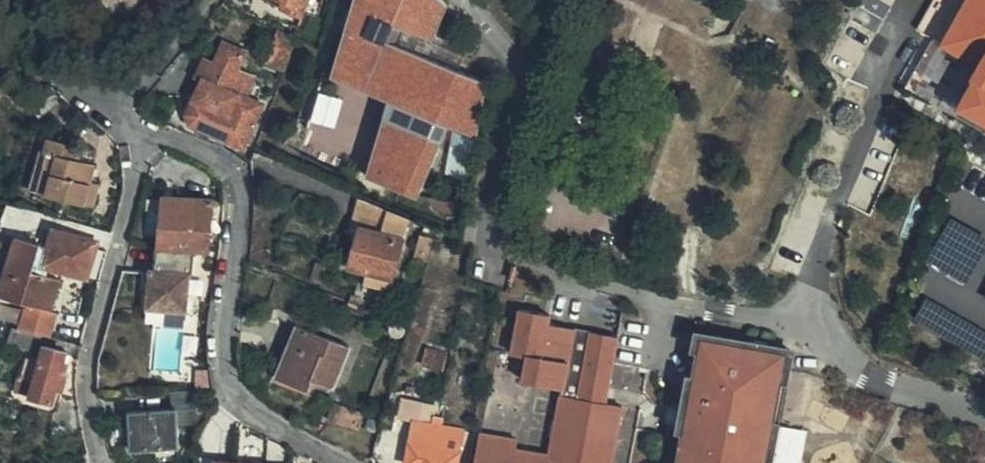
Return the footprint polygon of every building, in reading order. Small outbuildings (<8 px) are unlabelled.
[(312,0),(279,0),(286,3),(284,9),(304,18),(312,0)] [(441,0),(350,0),(329,71),(386,93),(365,171),(417,192),(450,121),(474,133),(488,76),(428,53),(447,6),(441,0)] [(919,29),(935,39),(906,88),(955,115),(960,107),(984,121),(984,0),(936,0),(919,29)] [(267,66),(288,72),(300,41),(290,36),(280,31),(267,66)] [(209,83),(206,81),(190,115),(194,126),(246,148),(265,106),(250,99),(258,79),(241,71),(249,54),(227,44),(218,64),(209,83)] [(197,77),(206,81),(209,83),(218,64),(206,59),(197,77)] [(321,89),(314,117),(337,123),(344,95),(321,89)] [(456,128),(443,170),(465,177),(478,135),(456,128)] [(86,206),(92,183),(97,165),(80,160),(83,147),(49,139),(45,153),(57,157),(48,196),(86,206)] [(57,157),(45,153),(41,152),(30,191),(48,196),(57,157)] [(101,185),(92,183),(86,206),(95,208),(101,185)] [(210,252),(214,203),(164,199),(160,247),(210,252)] [(410,220),(360,200),(353,228),(361,230),(351,269),(394,280),(401,252),(410,220)] [(51,339),(57,314),(53,313),(61,280),(47,277),(49,269),(87,280),(98,244),(54,231),(49,247),(17,238),(0,291),(0,297),(28,306),(20,329),(44,336),(51,339)] [(413,266),(428,264),(435,240),(421,236),(413,266)] [(624,409),(607,405),(611,386),(620,340),(550,326),(551,317),(520,311),(512,354),(528,357),(523,382),(562,388),(561,396),(549,455),(520,451),(517,450),(519,440),(481,434),(476,462),(614,462),(624,409)] [(334,391),(350,348),(299,326),(278,380),(310,393),(314,382),(334,391)] [(17,329),(14,328),(9,345),(39,352),(44,336),(20,329),(17,329)] [(684,408),(680,431),(687,432),(681,462),(772,462),(778,427),(772,426),(781,381),(786,382),(792,352),(698,334),(696,350),(701,351),(698,366),(692,364),(684,408)] [(36,382),(32,398),(52,405),(56,390),(62,392),(66,377),(61,376),(66,353),(46,347),(42,362),(28,359),(22,378),(36,382)] [(446,370),(449,353),(428,347),(423,365),(446,370)] [(18,394),(32,398),(36,382),(22,378),(18,394)] [(607,405),(624,409),(641,412),(645,393),(611,386),(607,405)] [(531,391),(520,451),(549,455),(561,396),(531,391)] [(181,393),(144,396),(145,414),(178,412),(182,412),(181,393)] [(420,425),(425,405),(401,399),(398,419),(416,424),(420,425)] [(474,433),(442,428),(443,419),(435,418),(437,407),(425,405),(420,425),(416,424),(407,462),(458,462),(458,461),(469,462),(474,433)] [(663,405),(659,427),(680,431),(684,408),(663,405)] [(180,450),(178,412),(145,414),(130,415),(132,453),(180,450)] [(360,432),(365,421),(340,413),(336,424),(360,432)] [(373,445),(380,423),(369,419),(361,443),(373,445)]
